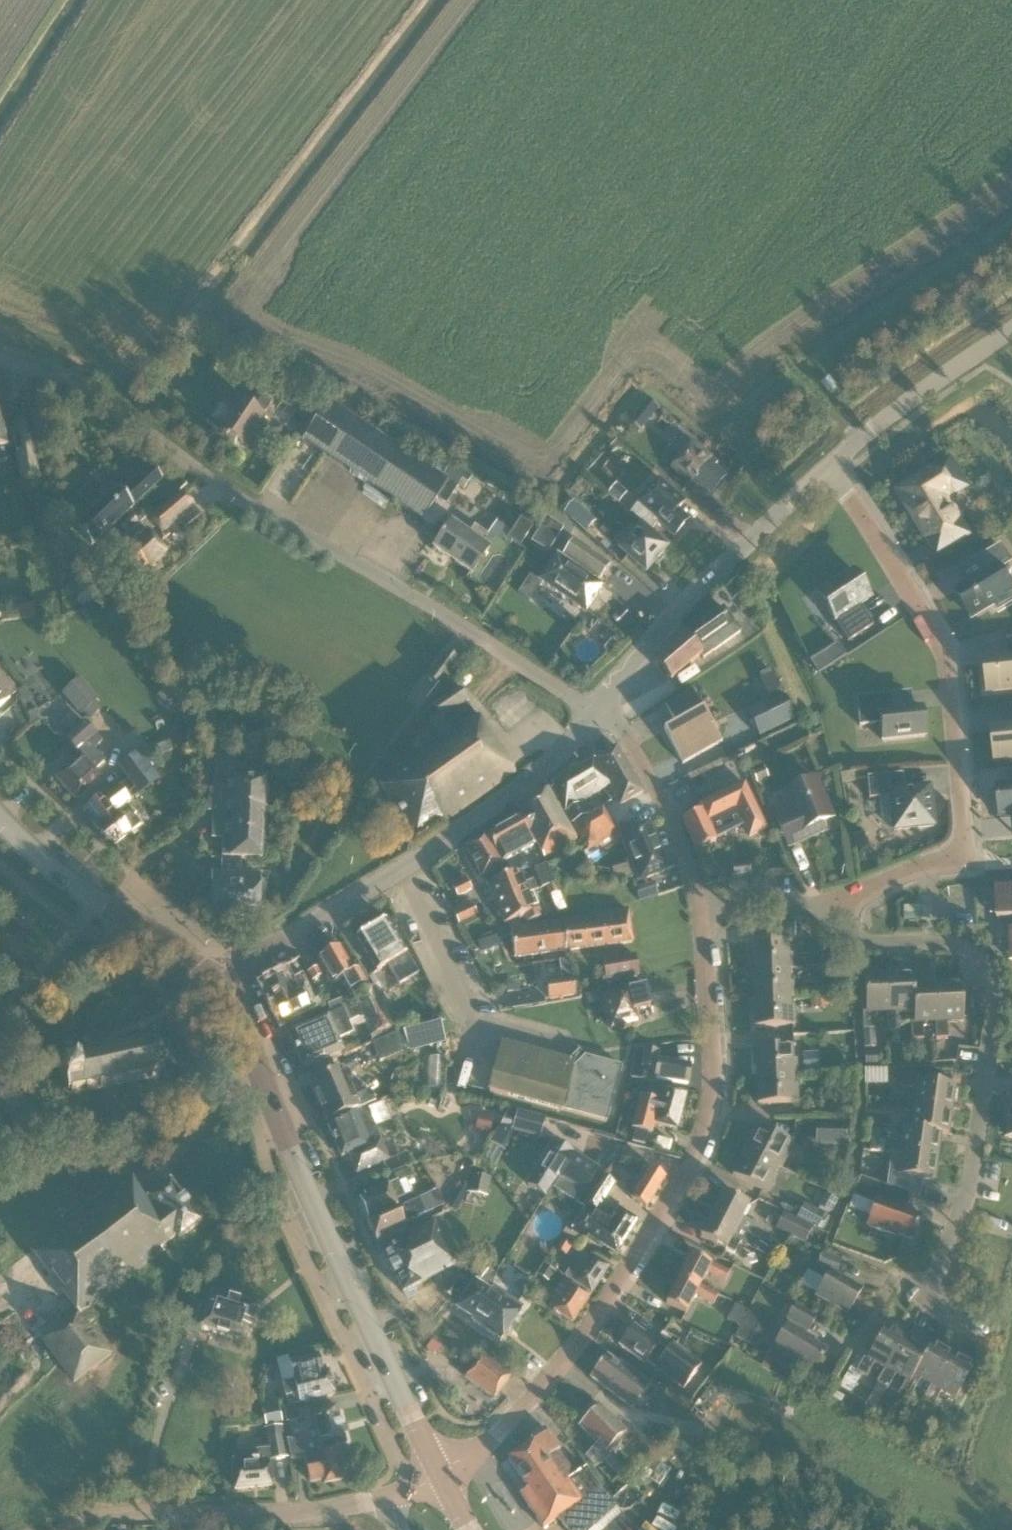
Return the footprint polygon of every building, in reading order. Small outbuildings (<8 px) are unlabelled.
[(5,404),(6,404),(9,427),(11,446),(13,445),(16,463),(17,462),(20,482),(36,480),(31,437),(34,437),(32,424),(24,425),(21,402),(23,402),(20,381),(2,383),(5,404)] [(220,433),(243,448),(271,405),(262,398),(253,412),(239,403),(220,433)] [(0,405),(0,450),(9,448),(3,404),(0,405)] [(327,404),(302,441),(422,522),(436,500),(447,485),(433,475),(327,404)] [(629,423),(638,430),(648,418),(639,411),(629,423)] [(692,481),(709,496),(725,478),(714,469),(717,466),(692,444),(670,469),(689,485),(692,481)] [(439,467),(433,475),(447,485),(448,483),(457,489),(463,493),(471,480),(451,467),(447,473),(439,467)] [(940,555),(966,539),(957,523),(959,521),(956,496),(958,495),(959,489),(960,485),(959,480),(955,473),(951,471),(947,469),(943,469),(939,469),(903,491),(902,497),(928,540),(930,539),(940,555)] [(91,547),(162,481),(152,470),(123,498),(117,490),(75,529),(91,547)] [(607,496),(617,505),(626,495),(616,486),(607,496)] [(684,503),(664,486),(635,520),(650,533),(657,525),(673,539),(688,521),(677,511),(684,503)] [(182,494),(150,521),(161,534),(193,507),(182,494)] [(571,502),(561,513),(583,532),(593,521),(571,502)] [(127,534),(138,525),(131,517),(120,526),(127,534)] [(555,543),(563,530),(548,520),(546,519),(538,532),(540,534),(555,543)] [(433,549),(471,575),(489,549),(483,544),(488,537),(474,528),(469,535),(451,522),(433,549)] [(520,524),(508,541),(518,548),(530,530),(520,524)] [(623,533),(614,544),(645,571),(655,559),(658,559),(662,554),(662,551),(664,549),(641,528),(631,539),(623,533)] [(116,563),(131,583),(165,553),(146,530),(129,544),(124,538),(111,550),(119,560),(116,563)] [(538,582),(585,614),(602,588),(595,584),(597,581),(599,582),(609,568),(572,543),(562,557),(564,558),(562,561),(556,556),(538,582)] [(975,582),(956,593),(972,620),(995,606),(998,611),(1011,603),(1011,592),(999,570),(1009,564),(1000,549),(968,569),(975,582)] [(853,572),(816,596),(834,623),(835,622),(840,629),(838,630),(847,643),(872,627),(863,614),(862,615),(858,607),(871,599),(853,572)] [(741,633),(723,609),(695,629),(699,635),(691,642),(686,636),(654,663),(670,682),(700,657),(703,661),(714,653),(741,633)] [(984,662),(988,694),(1011,691),(1011,641),(1007,641),(1009,659),(984,662)] [(426,680),(439,689),(458,664),(445,654),(426,680)] [(818,675),(831,666),(824,656),(811,664),(818,675)] [(15,692),(0,675),(0,708),(9,699),(8,698),(15,692)] [(98,701),(79,679),(63,693),(82,715),(98,701)] [(467,703),(458,691),(431,709),(450,735),(405,767),(398,758),(388,765),(395,774),(378,786),(415,839),(440,821),(443,824),(515,774),(475,718),(466,705),(467,703)] [(663,733),(682,766),(721,744),(692,692),(664,707),(675,727),(663,733)] [(881,725),(882,743),(924,739),(921,709),(891,712),(889,696),(856,700),(859,728),(881,725)] [(80,756),(78,758),(55,779),(76,801),(101,778),(94,771),(104,763),(93,751),(101,743),(84,724),(66,740),(80,756)] [(992,731),(995,763),(1011,761),(1011,728),(992,731)] [(267,746),(266,759),(274,759),(275,760),(276,747),(267,746)] [(615,748),(594,761),(608,787),(619,807),(642,794),(615,748)] [(128,781),(139,795),(158,780),(138,754),(119,770),(128,781)] [(551,790),(572,826),(586,817),(579,806),(608,787),(594,761),(577,771),(574,768),(569,771),(569,775),(555,783),(557,787),(551,790)] [(230,861),(222,861),(221,876),(211,875),(210,917),(229,917),(229,919),(239,919),(239,918),(258,919),(260,878),(240,877),(241,861),(262,862),(265,782),(263,782),(235,781),(235,768),(215,767),(214,793),(209,793),(208,813),(213,813),(212,840),(223,840),(223,842),(231,842),(230,861)] [(756,784),(767,780),(763,769),(752,774),(756,784)] [(890,798),(894,832),(933,828),(929,788),(904,791),(902,775),(866,779),(869,801),(890,798)] [(821,826),(832,821),(814,780),(781,795),(789,812),(774,819),(787,849),(824,833),(821,826)] [(118,788),(104,798),(103,797),(83,811),(110,849),(140,827),(125,807),(130,803),(129,802),(139,795),(128,781),(118,788)] [(698,807),(701,812),(681,821),(696,851),(715,842),(715,841),(728,835),(731,827),(727,817),(736,813),(749,839),(765,832),(744,786),(698,807)] [(997,788),(1000,820),(1011,818),(1011,786),(997,788)] [(521,817),(485,837),(500,865),(537,846),(544,859),(576,841),(548,790),(515,808),(521,817)] [(602,808),(586,817),(572,826),(587,852),(617,835),(602,808)] [(649,825),(620,837),(639,883),(668,871),(649,825)] [(855,851),(865,849),(863,834),(853,836),(855,851)] [(507,877),(500,865),(485,837),(464,849),(481,880),(483,879),(487,886),(507,877)] [(230,861),(231,842),(223,842),(222,861),(230,861)] [(775,863),(783,860),(777,847),(770,851),(775,863)] [(734,879),(750,877),(748,864),(732,867),(734,879)] [(516,873),(507,877),(487,886),(497,909),(526,897),(536,892),(532,882),(522,886),(516,873)] [(549,873),(537,878),(541,890),(545,888),(554,885),(549,873)] [(450,885),(444,888),(447,893),(452,890),(457,899),(471,892),(466,882),(452,889),(450,885)] [(557,883),(554,885),(545,888),(549,898),(550,898),(558,894),(561,893),(557,883)] [(996,889),(997,920),(1011,920),(1011,888),(996,889)] [(532,910),(526,897),(497,909),(504,926),(523,918),(526,924),(541,918),(537,908),(532,910)] [(561,922),(564,953),(632,944),(627,912),(594,916),(595,919),(589,920),(589,919),(561,922)] [(358,937),(356,939),(377,973),(386,967),(399,988),(418,976),(385,921),(369,931),(365,930),(359,933),(358,937)] [(510,932),(514,960),(564,953),(560,925),(510,932)] [(794,938),(794,926),(770,927),(770,939),(794,938)] [(750,944),(751,971),(792,970),(791,942),(750,944)] [(341,981),(347,991),(362,983),(356,972),(353,974),(339,948),(316,961),(331,987),(341,981)] [(603,962),(606,982),(637,977),(634,957),(603,962)] [(567,962),(558,963),(561,982),(573,981),(572,975),(568,969),(567,962)] [(793,998),(792,970),(751,971),(753,1000),(793,998)] [(821,981),(831,981),(830,970),(821,971),(821,981)] [(888,976),(890,1014),(886,1015),(887,1031),(895,1030),(899,1030),(898,1014),(913,1013),(913,987),(913,975),(888,976)] [(281,1020),(282,1023),(308,1010),(302,997),(310,993),(302,976),(285,984),(283,980),(266,988),(276,1009),(275,1012),(278,1019),(281,1020)] [(874,1015),(886,1015),(890,1014),(888,976),(864,977),(865,1014),(862,1014),(863,1032),(875,1031),(874,1015)] [(545,985),(548,1002),(576,999),(573,981),(561,982),(545,985)] [(961,985),(937,986),(938,1025),(935,1025),(935,1041),(947,1040),(947,1024),(963,1024),(961,985)] [(937,986),(913,987),(913,1013),(914,1024),(911,1025),(911,1042),(923,1041),(923,1025),(935,1025),(938,1025),(937,986)] [(649,1009),(645,988),(603,998),(611,1030),(636,1024),(633,1013),(649,1009)] [(351,1000),(370,1039),(392,1028),(372,989),(351,1000)] [(587,1006),(601,1002),(598,992),(584,996),(587,1006)] [(348,998),(344,1000),(327,1007),(331,1016),(287,1034),(303,1070),(343,1053),(338,1041),(353,1035),(348,1025),(358,1021),(348,998)] [(793,998),(753,1000),(754,1029),(794,1027),(793,998)] [(813,1007),(827,1006),(826,998),(812,999),(813,1007)] [(409,1052),(442,1043),(439,1024),(401,1034),(372,1045),(379,1064),(409,1052)] [(887,1043),(896,1043),(895,1030),(887,1031),(887,1043)] [(864,1050),(875,1049),(875,1031),(863,1032),(864,1050)] [(141,1042),(142,1046),(95,1055),(94,1052),(91,1052),(92,1056),(81,1058),(80,1055),(78,1055),(78,1059),(66,1062),(65,1058),(63,1058),(64,1062),(61,1063),(63,1070),(66,1085),(67,1092),(70,1091),(70,1095),(73,1094),(72,1091),(85,1088),(85,1092),(88,1091),(87,1088),(98,1085),(99,1089),(102,1089),(101,1085),(148,1076),(149,1079),(152,1079),(151,1075),(161,1065),(165,1067),(166,1063),(163,1062),(160,1051),(163,1049),(161,1046),(158,1049),(145,1045),(145,1041),(141,1042)] [(584,1057),(576,1050),(565,1061),(502,1043),(488,1093),(560,1112),(560,1111),(606,1123),(621,1067),(584,1057)] [(755,1049),(756,1077),(796,1076),(795,1047),(755,1049)] [(659,1053),(644,1051),(642,1068),(643,1068),(641,1080),(654,1082),(654,1081),(687,1086),(690,1068),(657,1063),(659,1053)] [(880,1066),(879,1054),(864,1054),(865,1067),(880,1066)] [(801,1074),(817,1074),(816,1055),(801,1055),(801,1074)] [(309,1085),(326,1124),(374,1102),(369,1091),(355,1097),(351,1086),(348,1087),(341,1071),(309,1085)] [(915,1091),(914,1103),(913,1107),(952,1112),(955,1088),(939,1086),(941,1073),(919,1071),(918,1080),(901,1077),(899,1089),(915,1091)] [(796,1076),(756,1077),(757,1106),(798,1104),(796,1076)] [(646,1134),(651,1135),(653,1126),(676,1132),(686,1097),(657,1089),(654,1102),(640,1098),(631,1130),(634,1131),(646,1134)] [(912,1115),(910,1130),(940,1135),(948,1136),(952,1112),(913,1107),(914,1103),(898,1101),(896,1113),(912,1115)] [(356,1176),(382,1165),(387,1176),(409,1167),(404,1155),(388,1161),(366,1110),(327,1126),(341,1159),(348,1156),(356,1176)] [(499,1130),(511,1133),(517,1113),(509,1111),(499,1130)] [(539,1140),(544,1120),(517,1113),(511,1133),(539,1140)] [(489,1134),(492,1118),(479,1115),(475,1131),(489,1134)] [(814,1147),(845,1147),(846,1126),(815,1125),(814,1147)] [(758,1126),(745,1151),(780,1169),(793,1144),(758,1126)] [(898,1157),(899,1154),(937,1159),(940,1135),(910,1130),(902,1129),(900,1145),(871,1142),(869,1153),(898,1157)] [(631,1143),(643,1146),(646,1134),(634,1131),(631,1143)] [(555,1143),(538,1169),(527,1187),(544,1198),(572,1155),(555,1143)] [(780,1169),(745,1151),(732,1177),(767,1195),(780,1169)] [(899,1154),(898,1157),(897,1169),(881,1167),(879,1179),(896,1181),(897,1178),(934,1183),(937,1159),(899,1154)] [(561,1179),(584,1194),(597,1173),(575,1158),(561,1179)] [(644,1168),(634,1184),(629,1192),(634,1196),(631,1201),(645,1210),(664,1180),(644,1168)] [(367,1221),(395,1209),(397,1208),(395,1202),(404,1199),(398,1185),(411,1179),(407,1170),(385,1180),(387,1186),(363,1196),(365,1200),(359,1203),(367,1221)] [(179,1241),(201,1224),(170,1183),(148,1200),(131,1176),(31,1252),(79,1315),(43,1344),(74,1384),(111,1356),(88,1326),(98,1318),(91,1308),(163,1253),(160,1249),(176,1237),(179,1241)] [(466,1195),(485,1198),(489,1180),(471,1176),(466,1195)] [(602,1248),(616,1257),(638,1223),(618,1211),(609,1225),(595,1216),(614,1186),(600,1177),(580,1207),(584,1210),(570,1232),(600,1251),(602,1248)] [(576,1205),(584,1194),(561,1179),(560,1178),(553,1190),(576,1205)] [(875,1206),(867,1228),(896,1238),(897,1237),(912,1242),(920,1219),(905,1214),(905,1212),(886,1205),(891,1190),(859,1179),(853,1198),(875,1206)] [(896,1192),(920,1195),(922,1182),(898,1179),(896,1192)] [(723,1194),(711,1217),(759,1241),(765,1231),(742,1219),(748,1207),(723,1194)] [(395,1209),(367,1221),(367,1224),(366,1225),(370,1234),(372,1234),(376,1244),(404,1232),(402,1226),(425,1216),(419,1201),(402,1208),(404,1212),(397,1215),(395,1209)] [(795,1219),(810,1227),(817,1214),(802,1206),(795,1219)] [(783,1215),(775,1231),(804,1246),(812,1229),(795,1221),(783,1215)] [(759,1241),(711,1217),(700,1239),(725,1252),(725,1251),(733,1255),(739,1244),(754,1252),(759,1241)] [(380,1251),(402,1294),(456,1266),(434,1224),(380,1251)] [(564,1257),(571,1246),(560,1239),(553,1250),(564,1257)] [(564,1279),(591,1296),(609,1269),(591,1257),(590,1259),(581,1254),(564,1279)] [(822,1255),(817,1269),(836,1276),(841,1262),(822,1255)] [(690,1257),(679,1278),(699,1288),(706,1274),(724,1284),(729,1275),(710,1265),(710,1267),(690,1257)] [(549,1284),(555,1274),(543,1266),(536,1276),(549,1284)] [(816,1297),(848,1316),(861,1293),(830,1274),(816,1297)] [(817,1294),(824,1283),(814,1276),(806,1288),(817,1294)] [(457,1278),(443,1294),(450,1300),(464,1284),(457,1278)] [(699,1288),(679,1278),(665,1306),(685,1316),(695,1297),(713,1306),(717,1297),(699,1288)] [(470,1322),(500,1342),(522,1310),(492,1289),(490,1293),(474,1282),(456,1309),(472,1320),(470,1322)] [(553,1312),(572,1324),(589,1299),(563,1282),(550,1300),(553,1302),(550,1307),(554,1309),(553,1312)] [(211,1295),(207,1307),(193,1303),(184,1332),(198,1336),(200,1330),(244,1344),(256,1309),(211,1295)] [(787,1322),(807,1334),(816,1320),(795,1308),(787,1322)] [(734,1339),(754,1351),(770,1324),(749,1312),(734,1339)] [(800,1364),(815,1372),(826,1353),(812,1345),(813,1342),(787,1327),(773,1351),(799,1366),(800,1364)] [(874,1365),(885,1371),(888,1373),(907,1339),(886,1327),(867,1360),(864,1358),(856,1373),(866,1379),(874,1365)] [(620,1347),(619,1348),(643,1366),(645,1364),(683,1391),(700,1368),(671,1346),(666,1354),(657,1348),(658,1347),(633,1329),(628,1337),(626,1336),(618,1346),(620,1347)] [(907,1339),(888,1373),(885,1371),(877,1385),(887,1391),(895,1377),(905,1383),(909,1385),(927,1351),(907,1339)] [(920,1382),(930,1387),(934,1389),(953,1356),(931,1344),(927,1351),(909,1385),(905,1383),(898,1397),(908,1403),(920,1382)] [(430,1345),(426,1352),(436,1358),(440,1351),(430,1345)] [(499,1365),(506,1355),(495,1347),(488,1357),(499,1365)] [(953,1356),(934,1389),(930,1387),(922,1401),(933,1407),(941,1393),(955,1401),(974,1368),(953,1356)] [(465,1380),(493,1400),(509,1379),(480,1358),(465,1380)] [(589,1379),(621,1404),(631,1411),(650,1386),(619,1364),(617,1366),(606,1358),(589,1379)] [(283,1389),(288,1409),(334,1397),(328,1374),(322,1375),(318,1362),(290,1369),(294,1386),(283,1389)] [(609,1456),(620,1445),(617,1442),(626,1434),(599,1407),(578,1428),(596,1445),(584,1457),(612,1485),(625,1472),(609,1456)] [(265,1428),(282,1424),(278,1408),(262,1412),(265,1428)] [(286,1425),(300,1422),(296,1408),(283,1411),(286,1425)] [(346,1480),(338,1447),(345,1446),(336,1408),(310,1414),(317,1445),(301,1449),(309,1484),(323,1481),(324,1485),(346,1480)] [(637,1434),(651,1449),(661,1439),(646,1425),(637,1434)] [(269,1463),(287,1460),(282,1429),(262,1432),(265,1451),(257,1452),(231,1455),(234,1491),(272,1488),(269,1463)] [(543,1431),(539,1430),(533,1435),(533,1438),(530,1440),(532,1443),(507,1460),(527,1490),(520,1496),(542,1529),(556,1521),(564,1529),(593,1529),(616,1510),(599,1491),(586,1470),(574,1478),(558,1454),(560,1453),(544,1430),(543,1431)] [(688,1461),(693,1454),(674,1439),(669,1446),(688,1461)]
